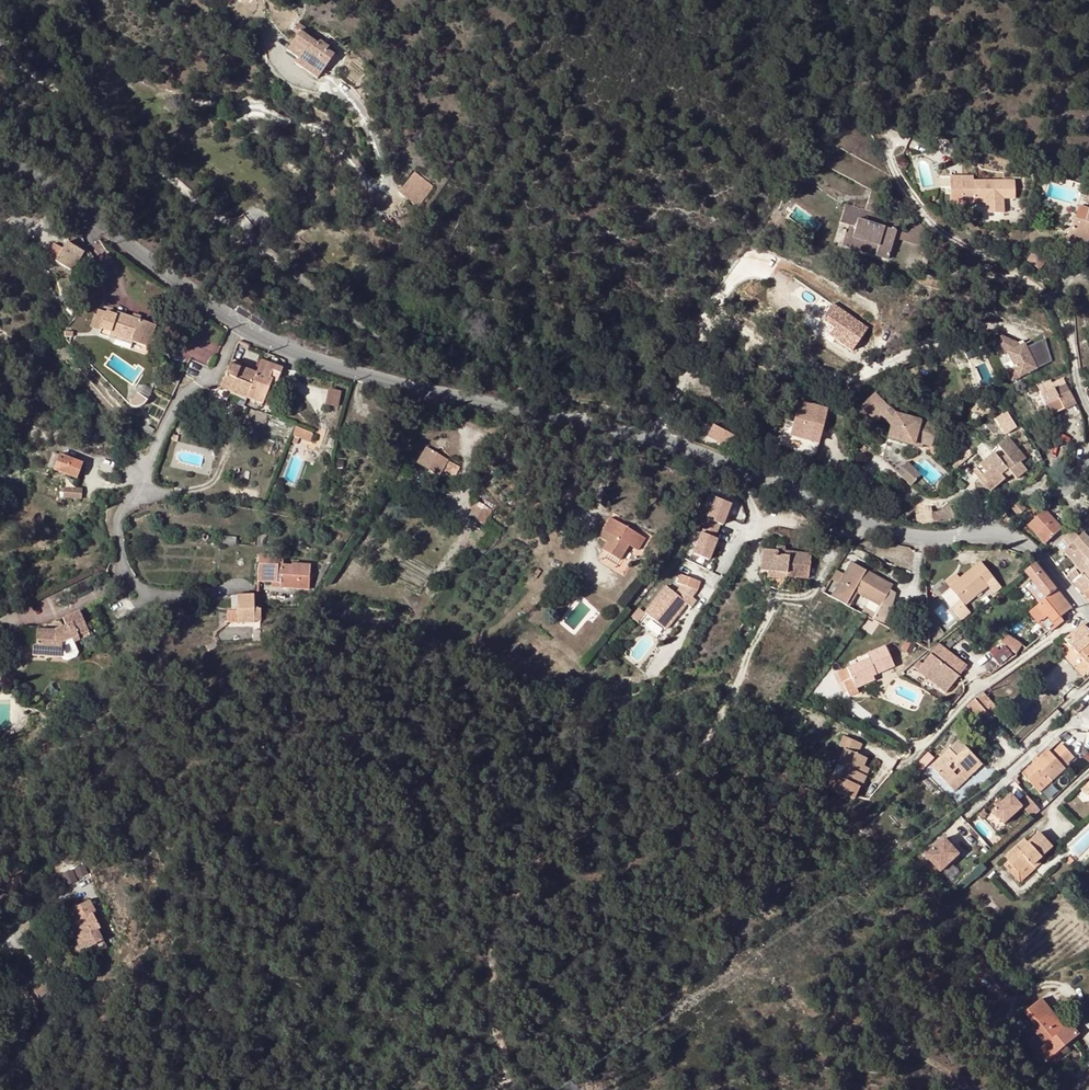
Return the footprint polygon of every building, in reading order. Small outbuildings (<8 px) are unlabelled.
[(290,37),(295,40),(287,51),(298,60),(305,64),(302,68),(318,79),(334,56),(326,51),(327,48),(320,42),(318,45),(296,29),(290,37)] [(302,68),(305,64),(298,60),(296,64),(302,68)] [(846,119),(838,117),(833,124),(839,129),(846,119)] [(400,192),(420,206),(433,187),(414,173),(400,192)] [(1061,179),(1045,174),(1043,181),(1058,186),(1061,179)] [(953,197),(962,197),(962,183),(962,180),(953,180),(953,197)] [(963,200),(986,200),(986,215),(1003,214),(1004,200),(1015,200),(1014,182),(1002,182),(1002,186),(995,186),(995,182),(962,183),(962,197),(953,197),(953,203),(962,203),(963,200)] [(871,189),(864,211),(873,214),(879,194),(871,189)] [(841,245),(876,256),(878,247),(853,239),(862,211),(845,206),(840,224),(847,226),(841,245)] [(1079,208),(1068,240),(1088,246),(1088,210),(1079,208)] [(895,238),(895,237),(891,236),(893,231),(890,229),(893,220),(864,211),(862,211),(853,239),(878,247),(876,256),(888,259),(895,238)] [(891,236),(895,237),(897,231),(900,222),(893,220),(890,229),(893,231),(891,236)] [(618,225),(602,222),(600,233),(616,235),(618,225)] [(908,233),(897,231),(895,237),(895,238),(919,245),(930,233),(918,222),(908,233)] [(1068,240),(1067,243),(1088,249),(1088,246),(1068,240)] [(55,262),(63,250),(53,244),(46,257),(55,262)] [(83,253),(66,244),(63,250),(55,262),(55,263),(72,272),(83,253)] [(1045,262),(1034,254),(1027,262),(1039,271),(1045,262)] [(868,332),(831,308),(823,320),(840,332),(834,341),(853,355),(868,332)] [(106,313),(96,310),(91,328),(100,331),(106,313)] [(116,316),(106,313),(100,331),(99,335),(109,338),(110,335),(133,343),(150,348),(154,337),(151,337),(155,326),(117,314),(116,316)] [(130,349),(133,343),(110,335),(109,338),(115,340),(114,344),(130,349)] [(996,348),(1008,353),(1016,368),(1008,372),(1013,381),(1038,369),(1025,344),(1019,347),(1017,343),(1000,336),(996,348)] [(986,352),(969,361),(973,369),(990,360),(986,352)] [(232,360),(226,376),(235,380),(230,393),(246,399),(256,374),(240,368),(241,364),(242,363),(232,360)] [(256,374),(246,399),(262,405),(270,387),(275,388),(282,370),(261,361),(257,370),(256,374)] [(256,374),(257,370),(241,364),(240,368),(256,374)] [(221,389),(230,393),(235,380),(226,376),(221,389)] [(1038,388),(1054,416),(1077,404),(1070,391),(1063,380),(1053,385),(1051,381),(1038,388)] [(328,389),(325,406),(338,408),(341,392),(328,389)] [(874,393),(861,406),(875,421),(881,416),(891,426),(887,438),(913,445),(914,442),(923,444),(932,446),(938,425),(894,413),(889,408),(889,409),(874,393)] [(147,401),(138,395),(130,405),(131,406),(133,407),(135,408),(137,408),(139,408),(141,407),(143,406),(145,404),(146,403),(147,401)] [(794,418),(789,435),(810,440),(812,432),(817,433),(818,429),(821,430),(827,410),(798,402),(794,418)] [(789,408),(783,404),(775,416),(781,420),(789,408)] [(267,416),(249,410),(246,418),(264,425),(267,416)] [(1011,411),(997,418),(1006,435),(1020,428),(1011,411)] [(789,435),(794,418),(786,416),(775,442),(814,457),(818,443),(815,442),(810,440),(789,435)] [(151,436),(153,435),(154,430),(148,427),(142,428),(141,433),(151,436)] [(296,427),(293,436),(300,439),(310,442),(314,433),(296,427)] [(708,438),(731,449),(736,439),(718,430),(713,427),(708,438)] [(298,444),(300,439),(293,436),(291,442),(298,444)] [(994,453),(973,471),(991,492),(1005,479),(1002,475),(1009,470),(1017,480),(1028,471),(1021,463),(1026,459),(1008,437),(999,445),(1006,454),(1000,460),(994,453)] [(448,460),(427,448),(418,463),(439,475),(448,460)] [(949,459),(958,468),(967,458),(959,449),(949,459)] [(59,456),(53,454),(47,467),(54,469),(53,471),(77,480),(83,464),(59,455),(59,456)] [(460,468),(450,462),(444,472),(454,478),(460,468)] [(906,462),(897,473),(911,485),(920,475),(906,462)] [(1009,470),(1002,475),(1005,479),(1012,474),(1009,470)] [(566,493),(569,495),(579,504),(586,496),(574,485),(566,493)] [(82,490),(65,488),(64,498),(81,499),(82,490)] [(579,504),(569,495),(560,505),(570,514),(579,504)] [(492,510),(494,505),(486,501),(484,505),(492,510)] [(470,516),(484,524),(492,510),(484,505),(478,502),(470,516)] [(730,508),(715,502),(703,530),(716,535),(719,528),(720,524),(725,521),(730,508)] [(1019,504),(1013,510),(1019,516),(1025,510),(1019,504)] [(1028,527),(1045,545),(1050,541),(1062,530),(1045,512),(1028,527)] [(611,519),(604,530),(629,544),(628,545),(638,551),(645,538),(611,519)] [(603,551),(620,561),(628,545),(629,544),(604,530),(600,538),(607,543),(603,551)] [(691,558),(706,564),(712,552),(711,547),(713,542),(716,535),(703,530),(691,558)] [(466,562),(469,559),(496,536),(491,531),(463,559),(466,562)] [(1064,553),(1072,564),(1082,555),(1087,560),(1088,558),(1088,541),(1083,535),(1079,539),(1074,533),(1056,548),(1063,555),(1064,553)] [(469,559),(473,563),(501,541),(496,536),(469,559)] [(785,547),(776,547),(776,551),(764,550),(762,571),(768,572),(787,574),(787,577),(808,579),(811,555),(789,553),(788,557),(784,556),(784,552),(785,547)] [(1077,569),(1083,575),(1088,583),(1088,558),(1087,560),(1082,555),(1072,564),(1077,569)] [(260,556),(259,565),(283,566),(283,556),(260,556)] [(971,613),(965,606),(996,581),(980,562),(961,578),(950,587),(951,589),(942,596),(956,612),(963,620),(971,613)] [(880,607),(890,590),(892,587),(852,563),(845,575),(841,582),(832,597),(846,605),(854,591),(880,607)] [(259,565),(259,582),(272,583),(281,583),(281,587),(309,588),(310,565),(292,565),(292,566),(283,566),(259,565)] [(1025,573),(1031,580),(1042,572),(1036,565),(1025,573)] [(541,572),(537,569),(532,577),(536,580),(541,572)] [(837,571),(833,578),(841,582),(845,575),(837,571)] [(1031,591),(1040,602),(1041,603),(1057,590),(1042,572),(1031,580),(1036,587),(1031,591)] [(1074,572),(1067,578),(1084,595),(1088,590),(1088,583),(1083,575),(1079,578),(1074,572)] [(947,583),(950,587),(961,578),(958,574),(947,583)] [(701,582),(680,575),(676,584),(698,591),(701,582)] [(665,588),(645,613),(666,630),(682,610),(686,604),(691,607),(696,601),(680,589),(675,595),(665,588)] [(872,620),(885,627),(889,621),(890,617),(895,593),(890,590),(880,607),(872,620)] [(1039,605),(1057,629),(1065,622),(1061,618),(1072,609),(1057,590),(1041,603),(1039,605)] [(528,614),(546,595),(541,591),(523,609),(528,614)] [(262,611),(262,609),(254,609),(254,595),(238,596),(238,618),(238,623),(254,623),(254,621),(261,621),(261,611),(262,611)] [(927,614),(927,604),(913,612),(919,619),(927,614)] [(1053,632),(1057,629),(1039,605),(1034,609),(1053,632)] [(645,613),(639,609),(632,617),(638,622),(645,613)] [(57,634),(57,632),(37,631),(36,644),(33,648),(33,656),(34,656),(51,657),(62,657),(62,655),(63,637),(70,634),(72,639),(78,636),(89,631),(80,612),(63,619),(67,627),(69,632),(57,634)] [(38,627),(22,628),(22,647),(33,648),(36,644),(37,631),(57,632),(57,634),(69,632),(67,627),(63,619),(38,627)] [(1084,661),(1088,666),(1088,632),(1083,625),(1069,638),(1066,641),(1084,661)] [(70,634),(63,637),(62,655),(83,646),(78,636),(72,639),(70,634)] [(1023,645),(1005,634),(999,643),(1017,654),(1023,645)] [(915,646),(905,641),(901,649),(910,655),(915,646)] [(207,652),(217,649),(216,643),(205,646),(207,652)] [(918,671),(917,672),(945,693),(967,665),(938,644),(923,664),(918,671)] [(893,666),(885,647),(867,655),(869,659),(834,675),(839,685),(843,683),(847,691),(850,697),(877,685),(871,674),(875,672),(876,674),(893,666)] [(918,671),(923,664),(918,661),(913,667),(918,671)] [(1088,672),(1088,666),(1084,661),(1075,669),(1083,677),(1088,672)] [(993,720),(1001,713),(982,693),(975,700),(993,720)] [(967,708),(986,727),(993,720),(975,700),(967,708)] [(1077,714),(1084,707),(1079,702),(1072,709),(1077,714)] [(839,747),(844,750),(857,755),(861,744),(843,737),(839,747)] [(983,765),(959,740),(931,767),(947,783),(956,775),(951,770),(956,766),(967,777),(968,778),(983,765)] [(1022,774),(1024,776),(1028,781),(1034,787),(1047,776),(1052,781),(1065,769),(1064,767),(1073,757),(1062,745),(1052,754),(1048,750),(1039,759),(1034,763),(1022,774)] [(842,756),(838,765),(844,769),(840,778),(859,786),(861,788),(866,776),(860,774),(863,767),(866,759),(857,755),(844,750),(842,756)] [(838,765),(836,769),(833,776),(840,778),(844,769),(838,765)] [(951,770),(956,775),(947,783),(954,791),(967,777),(956,766),(951,770)] [(863,767),(860,774),(866,776),(869,770),(863,767)] [(853,799),(859,786),(840,778),(833,776),(828,788),(853,799)] [(1034,787),(1039,793),(1052,781),(1047,776),(1034,787)] [(997,807),(992,811),(1004,823),(1022,807),(1033,818),(1041,811),(1027,796),(1019,803),(1011,794),(1003,801),(997,807)] [(1003,801),(1000,798),(994,804),(997,807),(1003,801)] [(1021,852),(1016,848),(1006,858),(1007,860),(1019,872),(1030,863),(1033,866),(1038,861),(1052,848),(1039,833),(1028,843),(1029,844),(1021,852)] [(960,854),(945,838),(926,856),(941,872),(960,854)] [(1021,852),(1029,844),(1028,843),(1025,840),(1016,848),(1021,852)] [(846,848),(851,852),(855,848),(850,843),(846,848)] [(1019,872),(1007,860),(1002,865),(1019,883),(1020,882),(1021,883),(1041,864),(1038,861),(1033,866),(1022,876),(1019,872)] [(67,884),(91,874),(86,862),(62,873),(67,884)] [(1019,872),(1022,876),(1033,866),(1030,863),(1019,872)] [(59,917),(66,929),(73,925),(80,939),(69,945),(75,956),(103,941),(98,931),(101,929),(93,914),(95,912),(89,901),(59,917)] [(47,993),(51,996),(56,991),(44,979),(32,990),(40,999),(47,993)] [(1041,1000),(1026,1013),(1036,1025),(1033,1028),(1047,1044),(1038,1051),(1048,1062),(1052,1059),(1052,1058),(1064,1047),(1071,1041),(1062,1031),(1064,1029),(1041,1000)] [(1070,1023),(1064,1028),(1064,1029),(1062,1031),(1071,1041),(1080,1034),(1070,1023)] [(1064,1047),(1052,1058),(1052,1059),(1055,1062),(1068,1051),(1064,1047)]
